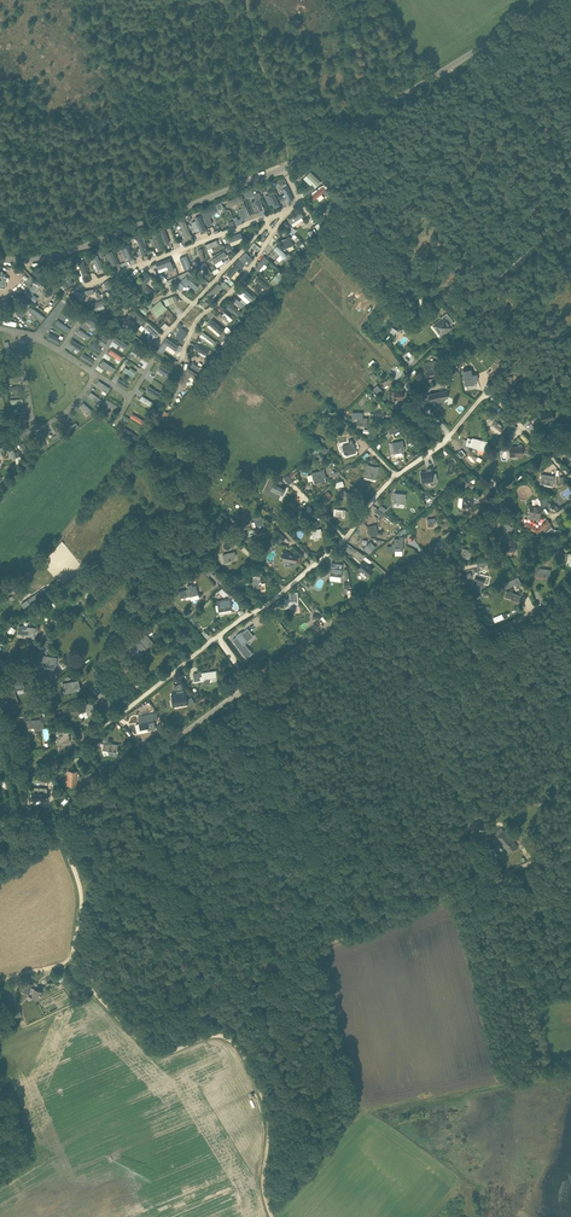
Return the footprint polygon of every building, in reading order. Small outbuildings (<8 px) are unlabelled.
[(304,178),(311,185),(312,184),(315,188),(318,185),(321,182),(310,171),(307,175),(304,178)] [(311,185),(302,191),(305,195),(315,188),(312,184),(311,185)] [(285,194),(279,196),(281,201),(287,198),(289,202),(294,200),(288,186),(283,188),(285,194)] [(322,186),(311,196),(315,200),(326,190),(322,186)] [(273,192),(268,195),(274,208),(280,205),(273,192)] [(241,195),(227,201),(230,206),(244,201),(241,195)] [(260,197),(255,199),(260,211),(264,210),(260,197)] [(216,205),(202,211),(204,216),(218,211),(216,205)] [(566,211),(562,213),(563,216),(568,214),(569,213),(569,214),(570,213),(570,206),(566,209),(567,210),(566,211)] [(301,211),(288,219),(291,224),(294,222),(296,224),(303,220),(301,217),(304,215),(301,211)] [(237,215),(233,217),(237,225),(243,222),(241,217),(238,219),(237,215)] [(200,216),(195,217),(201,231),(205,229),(200,216)] [(185,218),(178,220),(181,229),(182,228),(186,238),(191,236),(185,218)] [(315,225),(320,232),(328,227),(324,220),(315,225)] [(163,225),(159,227),(161,232),(161,233),(165,244),(170,242),(165,231),(163,225)] [(155,231),(151,232),(153,238),(150,239),(153,246),(156,245),(158,251),(164,249),(158,235),(159,235),(159,234),(160,234),(158,228),(156,228),(157,231),(155,231)] [(537,235),(541,240),(548,234),(543,229),(537,235)] [(316,238),(312,230),(308,232),(312,240),(316,238)] [(240,233),(227,238),(228,243),(230,242),(231,246),(243,241),(240,233)] [(290,236),(280,241),(284,249),(294,245),(290,236)] [(138,240),(143,255),(148,253),(143,239),(138,240)] [(217,240),(205,244),(207,249),(209,253),(212,252),(214,251),(212,247),(219,244),(217,240)] [(128,244),(123,246),(129,260),(134,258),(128,244)] [(274,249),(284,258),(288,255),(277,245),(274,249)] [(112,250),(107,253),(113,266),(118,264),(112,250)] [(224,251),(211,259),(214,264),(215,264),(216,265),(217,267),(224,263),(222,260),(227,256),(224,251)] [(265,254),(255,267),(259,271),(269,258),(265,254)] [(97,255),(92,257),(98,271),(103,269),(97,255)] [(175,258),(174,263),(178,264),(177,270),(184,271),(184,270),(188,270),(189,265),(185,264),(186,255),(179,255),(179,258),(175,258)] [(243,255),(240,258),(248,264),(250,262),(243,255)] [(170,258),(156,263),(157,268),(166,265),(169,271),(173,270),(170,263),(171,263),(170,258)] [(83,260),(78,262),(83,276),(85,282),(90,281),(83,260)] [(238,260),(236,263),(242,268),(245,265),(238,260)] [(205,263),(201,265),(209,277),(213,275),(205,263)] [(236,263),(226,274),(231,278),(240,267),(236,263)] [(69,269),(63,271),(68,286),(74,284),(69,269)] [(280,270),(276,275),(282,280),(286,274),(280,270)] [(147,273),(137,284),(152,297),(155,293),(146,285),(152,277),(147,273)] [(24,282),(28,285),(34,278),(30,275),(24,282)] [(186,276),(181,282),(187,286),(189,284),(195,290),(198,287),(186,276)] [(258,277),(255,281),(266,290),(270,286),(258,277)] [(107,280),(103,283),(112,295),(116,292),(107,280)] [(224,280),(220,284),(227,291),(231,287),(224,280)] [(33,283),(25,295),(35,302),(38,297),(33,294),(38,287),(33,283)] [(218,283),(208,294),(212,297),(222,287),(218,283)] [(134,286),(130,288),(140,300),(143,297),(134,286)] [(240,291),(238,294),(248,303),(253,296),(243,287),(239,291),(240,291)] [(82,295),(83,301),(88,300),(86,294),(95,293),(94,288),(79,291),(80,296),(82,295)] [(177,294),(164,300),(166,305),(179,299),(177,294)] [(237,298),(234,302),(241,307),(244,304),(237,298)] [(106,303),(104,299),(92,304),(93,308),(106,303)] [(160,300),(151,309),(158,316),(167,308),(160,300)] [(229,303),(226,307),(238,316),(241,312),(229,303)] [(250,308),(255,313),(258,310),(253,305),(250,308)] [(31,316),(35,320),(38,316),(43,320),(45,316),(31,306),(28,309),(33,313),(31,316)] [(22,316),(25,312),(18,307),(15,310),(22,316)] [(65,307),(62,311),(75,320),(78,316),(65,307)] [(130,314),(142,324),(145,320),(134,310),(130,314)] [(222,314),(219,317),(227,325),(230,321),(222,314)] [(441,337),(453,327),(444,315),(432,325),(441,337)] [(95,327),(98,324),(87,316),(84,320),(95,327)] [(68,331),(71,327),(57,319),(54,323),(68,331)] [(213,319),(209,324),(221,334),(225,330),(213,319)] [(148,323),(145,327),(146,327),(156,337),(159,333),(148,323)] [(180,329),(176,337),(183,341),(189,332),(181,327),(180,329)] [(87,339),(90,335),(79,328),(77,332),(87,339)] [(96,335),(106,341),(109,337),(98,331),(96,335)] [(203,331),(199,336),(213,346),(216,342),(203,331)] [(49,332),(47,337),(60,344),(63,339),(49,332)] [(116,336),(113,341),(126,349),(129,344),(116,336)] [(163,342),(161,345),(165,349),(165,348),(173,354),(179,346),(166,338),(163,342)] [(72,339),(70,343),(81,349),(83,345),(72,339)] [(91,342),(89,346),(99,352),(102,348),(91,342)] [(196,343),(194,347),(206,355),(209,351),(196,343)] [(130,354),(136,357),(138,354),(143,357),(146,352),(134,346),(130,354)] [(111,348),(109,352),(120,360),(123,357),(111,348)] [(92,364),(95,360),(84,353),(81,357),(92,364)] [(460,360),(465,365),(469,361),(465,356),(460,360)] [(427,361),(424,362),(426,376),(436,374),(433,358),(427,360),(427,361)] [(104,361),(101,365),(113,372),(115,368),(104,361)] [(193,362),(191,366),(203,374),(205,370),(206,370),(208,367),(205,364),(203,367),(200,365),(199,367),(193,362)] [(490,367),(497,372),(500,367),(494,362),(490,367)] [(168,375),(171,371),(161,365),(158,369),(168,375)] [(129,369),(125,367),(122,370),(133,377),(137,371),(131,366),(129,369)] [(179,382),(185,385),(190,377),(199,382),(202,377),(188,368),(179,382)] [(493,381),(498,375),(494,372),(493,372),(492,373),(489,377),(492,381),(493,381)] [(478,380),(477,374),(471,375),(471,377),(463,379),(464,386),(475,384),(474,384),(478,383),(477,380),(478,380)] [(511,391),(512,376),(501,375),(501,384),(504,384),(504,391),(511,391)] [(127,387),(129,384),(119,379),(117,382),(127,387)] [(108,391),(110,387),(98,380),(96,384),(108,391)] [(159,398),(162,394),(149,385),(146,389),(159,398)] [(373,389),(380,397),(384,393),(378,385),(373,389)] [(99,404),(102,400),(91,391),(88,395),(99,404)] [(448,398),(447,391),(429,394),(427,394),(429,401),(448,398)] [(151,406),(153,402),(142,395),(140,399),(151,406)] [(525,395),(515,404),(524,413),(533,404),(525,395)] [(115,409),(118,405),(107,398),(104,402),(115,409)] [(84,402),(80,406),(89,414),(93,410),(84,402)] [(554,419),(552,410),(540,412),(542,421),(554,419)] [(367,418),(363,418),(363,412),(352,412),(352,418),(357,418),(357,425),(359,425),(365,425),(365,426),(367,426),(367,418)] [(132,413),(130,417),(143,424),(145,420),(132,413)] [(64,416),(62,418),(70,431),(78,426),(76,422),(73,423),(69,417),(66,419),(64,416)] [(496,418),(489,425),(497,432),(504,425),(496,418)] [(517,427),(513,424),(508,430),(511,433),(517,427)] [(397,430),(394,425),(389,430),(389,431),(388,431),(391,435),(397,430)] [(472,439),(468,438),(466,445),(471,446),(478,448),(477,449),(485,451),(487,441),(478,439),(472,438),(472,439)] [(350,444),(342,446),(344,454),(346,453),(346,455),(356,452),(353,443),(352,439),(349,440),(350,444)] [(18,450),(15,451),(12,443),(0,446),(0,447),(1,451),(9,449),(12,458),(20,456),(18,450)] [(523,444),(519,444),(519,447),(510,447),(510,454),(510,456),(514,455),(520,455),(521,455),(522,455),(522,452),(523,452),(523,444)] [(320,449),(324,454),(328,450),(324,445),(320,449)] [(401,445),(390,447),(392,454),(395,453),(395,456),(402,455),(402,452),(402,451),(401,445)] [(460,458),(465,453),(462,449),(457,453),(460,458)] [(320,450),(317,453),(321,459),(325,457),(320,450)] [(538,469),(539,468),(540,469),(544,465),(538,461),(534,467),(538,469)] [(365,476),(376,479),(379,468),(368,465),(365,476)] [(426,469),(426,471),(421,472),(422,483),(433,481),(431,471),(431,469),(426,469)] [(295,470),(288,476),(292,479),(299,473),(295,470)] [(314,483),(319,482),(319,479),(325,477),(324,475),(326,475),(326,473),(326,471),(323,472),(323,470),(311,472),(313,480),(314,483)] [(554,476),(542,474),(541,480),(540,483),(550,485),(553,485),(554,478),(554,476)] [(289,484),(292,481),(287,475),(284,478),(289,484)] [(464,489),(469,484),(464,479),(459,483),(464,489)] [(270,490),(282,496),(286,487),(274,481),(270,490)] [(483,492),(488,497),(492,493),(488,488),(483,492)] [(324,495),(328,499),(328,498),(330,500),(333,497),(331,496),(332,495),(328,491),(324,495)] [(406,494),(394,492),(394,496),(395,496),(395,499),(394,499),(393,502),(399,503),(405,504),(405,500),(406,494)] [(473,498),(462,497),(461,510),(472,511),(473,498)] [(541,500),(543,506),(549,504),(547,498),(541,500)] [(528,516),(540,518),(542,506),(530,504),(528,516)] [(339,509),(334,509),(334,516),(336,516),(342,517),(344,517),(345,510),(344,510),(344,509),(342,508),(342,510),(339,509)] [(254,520),(258,533),(266,531),(263,518),(262,515),(254,517),(255,520),(254,520)] [(490,527),(495,524),(490,516),(485,519),(490,527)] [(427,526),(436,525),(435,518),(426,519),(427,526)] [(551,524),(548,520),(536,529),(539,532),(551,524)] [(513,529),(507,522),(504,524),(510,531),(513,529)] [(238,523),(232,528),(235,531),(240,526),(238,523)] [(369,536),(378,534),(376,524),(367,526),(369,536)] [(310,530),(311,538),(314,537),(314,536),(319,536),(322,535),(321,528),(310,530)] [(285,536),(281,532),(275,537),(277,540),(279,542),(281,539),(285,536)] [(403,549),(403,546),(403,536),(399,536),(399,539),(394,539),(394,543),(392,543),(392,545),(387,545),(387,551),(395,551),(395,549),(403,549)] [(511,548),(511,551),(516,550),(514,539),(499,541),(503,549),(511,548)] [(240,540),(236,543),(241,549),(245,546),(240,540)] [(377,547),(371,541),(364,548),(369,554),(377,547)] [(260,549),(256,544),(254,546),(252,543),(250,545),(252,548),(251,548),(255,553),(260,549)] [(470,552),(471,550),(462,547),(460,555),(466,557),(465,558),(470,560),(472,553),(470,552)] [(236,556),(235,551),(222,554),(224,562),(230,561),(230,560),(234,559),(234,557),(236,556)] [(298,554),(283,552),(282,560),(291,562),(290,565),(296,566),(296,563),(301,563),(301,562),(303,562),(304,558),(298,556),(298,554)] [(562,560),(567,561),(567,564),(570,565),(570,554),(569,553),(564,552),(562,560)] [(541,562),(543,565),(552,559),(551,557),(541,562)] [(490,559),(477,563),(475,562),(472,562),(472,567),(476,567),(477,571),(479,571),(478,568),(491,564),(490,559)] [(368,576),(373,569),(364,561),(358,568),(368,576)] [(330,578),(341,580),(341,576),(342,569),(335,568),(336,563),(332,563),(330,575),(330,578)] [(204,571),(208,576),(214,570),(209,565),(204,571)] [(551,569),(537,567),(535,575),(550,577),(551,569)] [(261,569),(252,569),(253,575),(258,574),(258,580),(253,580),(254,588),(259,587),(262,587),(262,590),(266,590),(266,582),(261,582),(261,580),(260,580),(260,574),(261,574),(261,569)] [(471,589),(480,592),(485,577),(476,574),(471,589)] [(518,577),(512,580),(514,585),(516,584),(517,587),(522,585),(518,577)] [(514,585),(512,580),(504,583),(507,589),(514,585)] [(188,588),(178,591),(180,598),(190,596),(198,594),(196,585),(192,586),(191,584),(187,585),(188,588)] [(225,597),(228,593),(222,588),(219,591),(225,597)] [(44,594),(42,590),(29,599),(31,603),(44,594)] [(520,595),(506,591),(505,596),(512,598),(512,599),(518,601),(520,595)] [(298,592),(290,592),(290,599),(284,599),(285,608),(299,607),(298,592)] [(231,598),(218,600),(219,610),(225,609),(225,607),(232,606),(231,598)] [(24,607),(30,603),(28,599),(21,603),(24,607)] [(158,625),(152,618),(148,622),(154,628),(158,625)] [(22,626),(19,625),(18,633),(30,635),(29,637),(34,638),(35,627),(22,626)] [(254,636),(249,629),(241,634),(240,633),(237,635),(238,636),(233,640),(246,658),(253,653),(245,643),(254,636)] [(134,645),(129,649),(136,657),(146,648),(149,645),(150,646),(153,642),(144,631),(134,639),(135,641),(133,643),(134,645)] [(33,652),(36,655),(45,647),(42,644),(33,652)] [(52,666),(55,666),(56,660),(57,657),(54,657),(48,656),(44,655),(42,665),(47,666),(47,663),(52,664),(52,666)] [(203,680),(204,684),(210,684),(211,677),(218,676),(217,669),(192,673),(194,682),(203,680)] [(4,691),(5,699),(14,697),(12,689),(22,687),(22,686),(23,685),(22,680),(0,684),(2,691),(4,691)] [(79,680),(62,683),(63,686),(62,686),(63,687),(63,686),(64,691),(64,693),(75,691),(75,689),(80,688),(79,680)] [(179,684),(176,686),(177,692),(178,691),(179,694),(172,695),(174,706),(188,704),(188,702),(189,702),(191,705),(195,703),(191,697),(187,699),(186,692),(185,693),(179,684)] [(87,703),(79,706),(81,712),(86,710),(88,717),(97,713),(94,707),(95,707),(99,705),(97,700),(93,701),(92,701),(87,703)] [(149,711),(154,709),(149,700),(145,703),(149,711)] [(30,715),(24,716),(24,721),(27,720),(28,728),(36,727),(36,730),(41,729),(41,728),(44,727),(44,722),(47,722),(47,716),(48,716),(48,713),(43,713),(43,716),(40,717),(41,719),(31,720),(30,715)] [(154,721),(136,724),(137,730),(148,727),(148,728),(155,727),(154,721)] [(123,727),(129,735),(132,733),(126,725),(123,727)] [(62,730),(53,732),(54,739),(57,739),(57,743),(64,742),(70,741),(68,729),(62,730)] [(108,751),(117,752),(118,744),(109,743),(108,751)] [(48,767),(51,774),(57,771),(54,764),(48,767)] [(77,771),(68,771),(67,784),(77,785),(77,771)] [(29,787),(34,784),(32,779),(37,776),(35,772),(25,778),(29,787)] [(87,778),(90,782),(96,778),(93,774),(87,778)] [(33,787),(33,788),(32,798),(33,798),(33,797),(40,798),(40,799),(47,799),(48,793),(47,788),(44,787),(33,787)] [(468,827),(471,833),(483,827),(479,820),(473,823),(471,819),(469,820),(468,827)] [(496,849),(502,845),(509,853),(518,846),(505,830),(504,831),(501,827),(493,834),(500,842),(494,846),(496,849)] [(60,981),(67,977),(64,973),(58,977),(60,981)] [(27,981),(24,991),(29,993),(30,992),(33,993),(32,997),(39,999),(42,990),(35,988),(31,987),(33,983),(27,981)] [(22,1016),(19,1006),(7,1010),(10,1017),(15,1015),(16,1018),(22,1016)]
